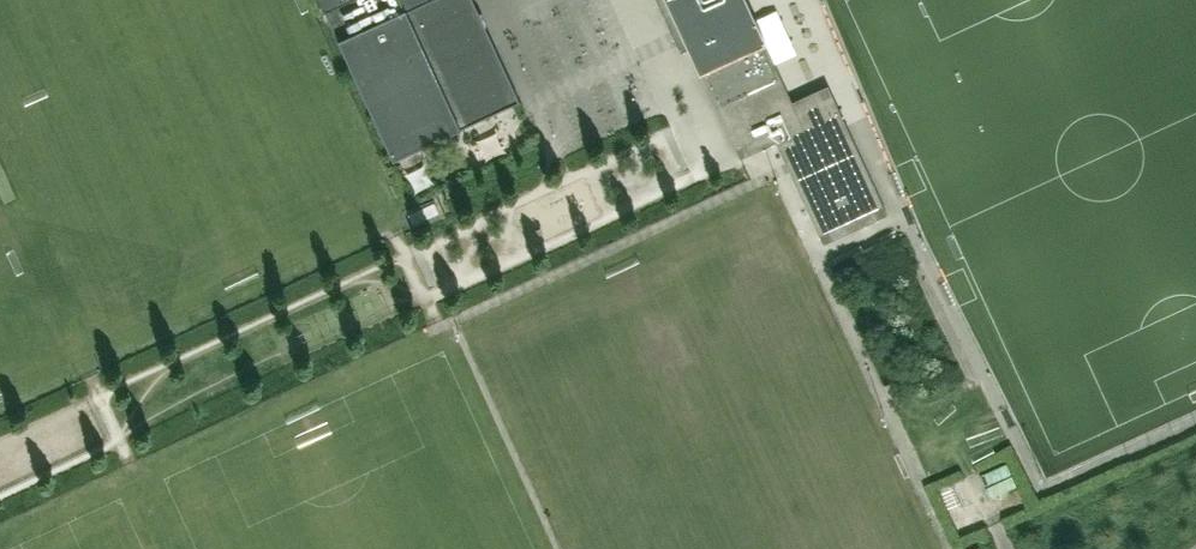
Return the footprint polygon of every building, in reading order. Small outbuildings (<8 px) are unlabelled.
[(325,11),(348,0),(320,0),(325,11)] [(393,159),(519,101),(506,73),(496,78),(460,0),(348,0),(325,11),(393,159)] [(765,43),(767,43),(747,0),(657,0),(681,52),(688,48),(700,74),(700,72),(740,158),(776,142),(823,244),(888,214),(828,85),(792,101),(765,43)] [(514,108),(478,137),(490,152),(526,123),(514,108)] [(439,214),(434,204),(417,212),(409,216),(413,226),(422,222),(439,214)]
